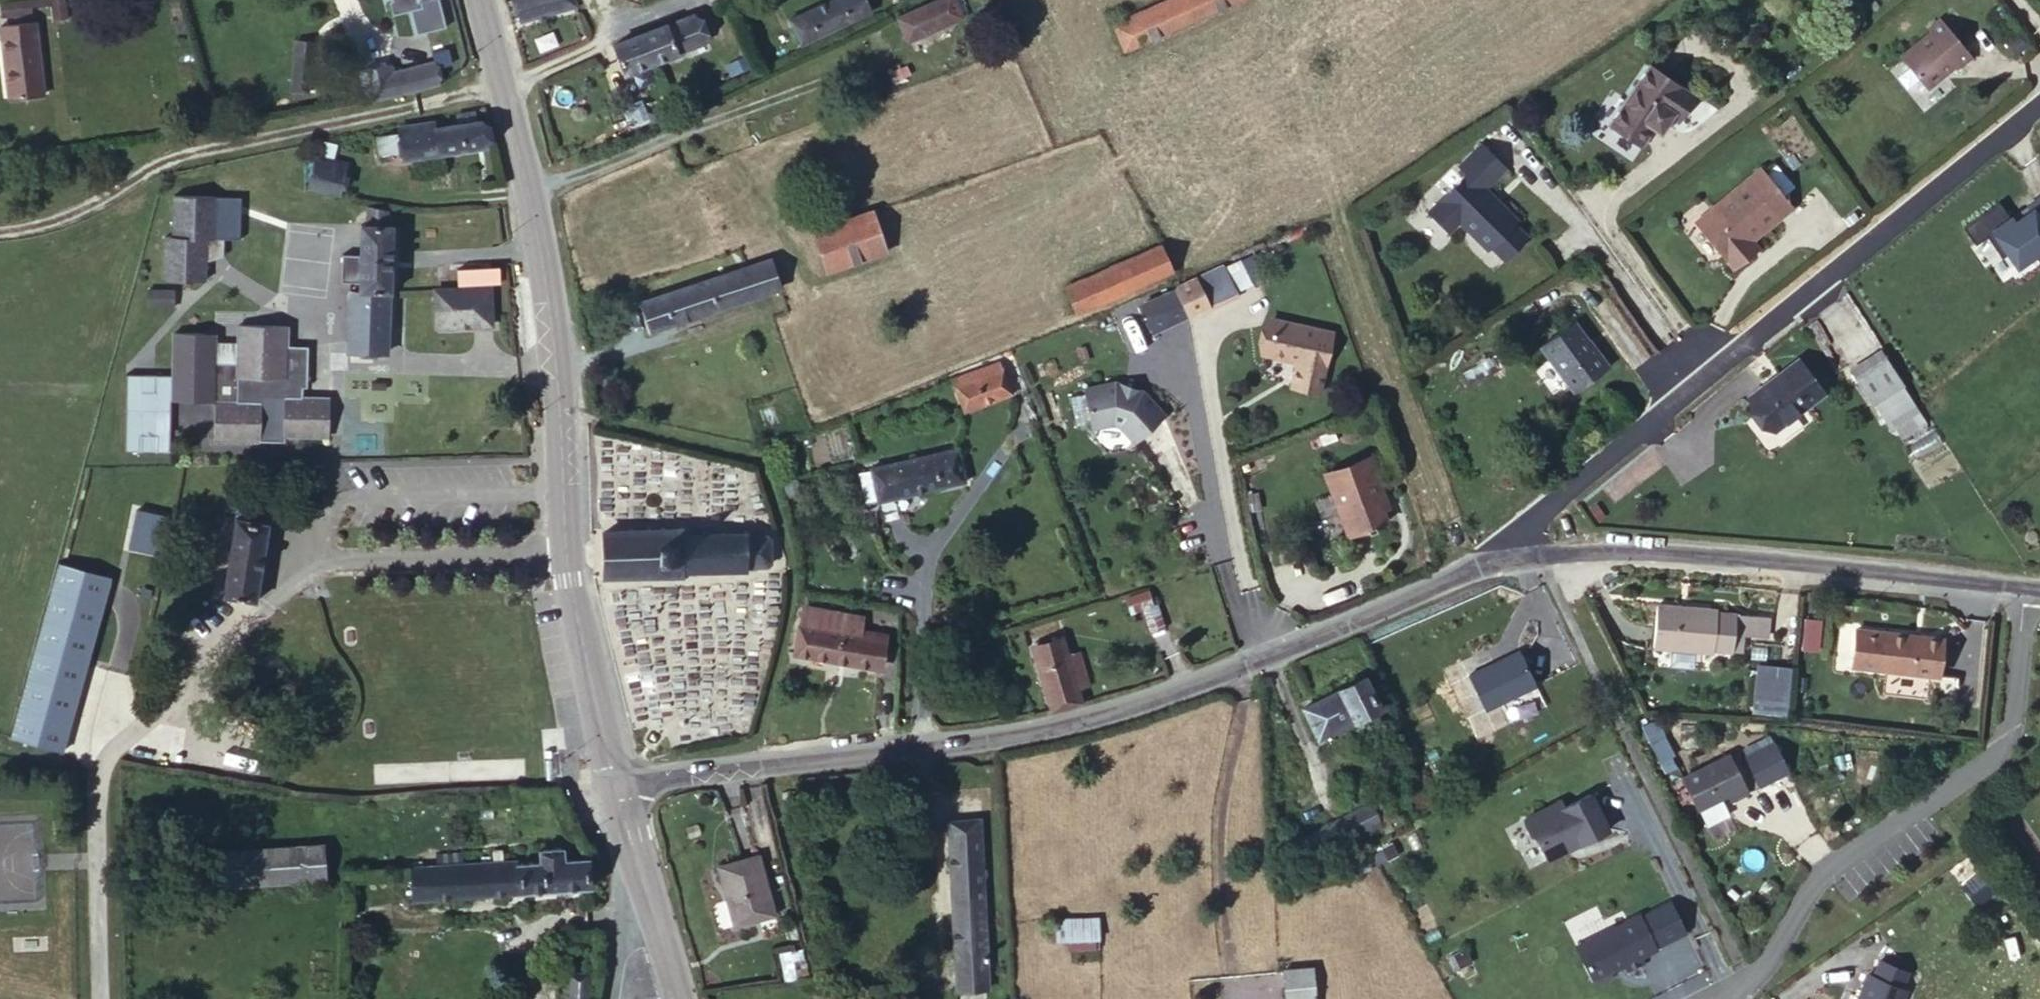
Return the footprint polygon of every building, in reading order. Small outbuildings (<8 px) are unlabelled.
[(38,17),(37,0),(0,3),(0,21),(38,17)] [(73,19),(69,0),(53,0),(57,21),(73,19)] [(420,1),(419,0),(388,0),(391,18),(423,12),(420,1)] [(847,0),(785,0),(793,23),(847,0)] [(955,0),(895,0),(891,2),(901,24),(955,1),(955,0)] [(1219,0),(1137,0),(1106,14),(1120,44),(1219,0)] [(1901,45),(1923,73),(1951,49),(1955,52),(1970,39),(1942,4),(1926,17),(1930,21),(1901,45)] [(642,36),(654,62),(716,37),(702,7),(642,36)] [(9,101),(48,96),(39,25),(1,28),(9,101)] [(287,89),(307,94),(318,43),(313,40),(313,31),(297,29),(287,89)] [(622,75),(654,62),(642,36),(612,50),(614,55),(622,75)] [(1674,108),(1681,113),(1698,87),(1652,53),(1611,113),(1642,137),(1661,111),(1671,117),(1674,108)] [(439,87),(438,82),(433,64),(379,76),(384,99),(401,96),(439,87)] [(454,126),(443,128),(383,138),(373,139),(375,154),(390,154),(391,159),(481,144),(475,112),(451,115),(454,126)] [(383,138),(443,128),(441,117),(382,128),(383,138)] [(1484,240),(1498,254),(1516,237),(1503,223),(1507,218),(1477,186),(1495,166),(1472,139),(1452,160),(1458,167),(1421,204),(1440,226),(1452,213),(1479,244),(1484,240)] [(1694,206),(1734,252),(1753,235),(1745,226),(1790,187),(1760,150),(1694,206)] [(313,158),(302,165),(308,187),(335,194),(343,166),(313,158)] [(159,267),(197,268),(207,247),(221,247),(221,229),(215,228),(214,188),(172,188),(170,228),(161,228),(159,267)] [(385,218),(382,208),(368,202),(368,218),(363,219),(361,286),(355,286),(354,346),(388,347),(390,220),(385,218)] [(808,221),(818,264),(878,250),(867,207),(808,221)] [(1065,301),(1163,259),(1154,232),(1055,274),(1065,301)] [(760,261),(629,293),(636,320),(767,289),(760,261)] [(1221,263),(1195,273),(1205,299),(1231,289),(1221,263)] [(1195,273),(1167,284),(1174,311),(1205,299),(1195,273)] [(452,285),(455,323),(493,321),(490,283),(452,285)] [(1174,311),(1167,284),(1103,308),(1110,335),(1174,311)] [(437,325),(455,323),(452,285),(434,288),(437,325)] [(1255,344),(1318,355),(1323,315),(1261,303),(1255,344)] [(1565,380),(1599,351),(1566,306),(1532,334),(1565,380)] [(238,364),(239,381),(241,401),(216,404),(215,442),(329,437),(330,396),(308,397),(306,346),(290,346),(288,324),(236,326),(238,364)] [(176,408),(216,404),(241,401),(239,381),(238,364),(213,366),(211,339),(171,341),(174,383),(129,386),(135,463),(180,460),(176,408)] [(1793,347),(1744,389),(1772,420),(1820,380),(1793,347)] [(1861,347),(1835,364),(1875,418),(1898,404),(1861,347)] [(993,351),(944,370),(956,407),(1007,388),(993,351)] [(1875,418),(1835,364),(1832,366),(1867,424),(1875,418)] [(1106,417),(1127,441),(1159,411),(1133,381),(1110,373),(1076,379),(1084,422),(1106,417)] [(1318,478),(1325,474),(1370,459),(1363,439),(1311,457),(1318,478)] [(861,496),(952,484),(946,447),(857,459),(861,496)] [(1370,459),(1325,474),(1333,495),(1327,497),(1335,520),(1377,506),(1370,483),(1377,479),(1370,459)] [(597,557),(678,557),(678,551),(741,550),(743,547),(761,547),(760,515),(742,515),(737,509),(675,512),(675,503),(596,505),(597,557)] [(135,505),(125,545),(157,554),(168,514),(135,505)] [(209,594),(239,600),(254,527),(224,521),(209,594)] [(1659,588),(1656,628),(1731,638),(1738,597),(1659,588)] [(787,636),(819,641),(824,602),(793,597),(787,636)] [(824,602),(819,641),(869,648),(872,620),(843,616),(844,605),(824,602)] [(1945,625),(1857,613),(1852,652),(1941,663),(1945,625)] [(1820,651),(1822,618),(1803,617),(1801,650),(1820,651)] [(1514,631),(1461,659),(1477,693),(1531,666),(1514,631)] [(1044,695),(1069,689),(1066,677),(1079,673),(1073,650),(1060,654),(1054,634),(1031,642),(1044,695)] [(12,736),(49,742),(61,663),(24,657),(12,736)] [(1362,658),(1299,689),(1314,717),(1375,687),(1362,658)] [(1752,709),(1788,712),(1791,665),(1755,662),(1752,709)] [(1654,730),(1663,747),(1677,740),(1668,723),(1654,730)] [(1731,779),(1734,786),(1750,778),(1732,740),(1685,763),(1700,794),(1731,779)] [(1746,757),(1760,783),(1788,767),(1774,742),(1746,757)] [(1548,845),(1609,815),(1591,779),(1565,792),(1561,785),(1527,802),(1548,845)] [(1360,791),(1307,815),(1309,821),(1299,826),(1305,842),(1370,811),(1360,791)] [(954,821),(989,819),(989,803),(953,803),(954,821)] [(993,975),(989,819),(954,821),(959,978),(993,975)] [(220,875),(325,871),(323,842),(216,848),(220,875)] [(765,843),(724,854),(739,912),(782,901),(765,843)] [(409,894),(583,883),(582,852),(559,854),(557,846),(530,848),(531,855),(407,861),(409,894)] [(1968,874),(1982,892),(1996,882),(1982,863),(1968,874)] [(1586,947),(1594,967),(1600,970),(1609,965),(1614,952),(1619,950),(1621,954),(1625,952),(1628,958),(1645,949),(1643,943),(1655,937),(1640,902),(1581,925),(1589,945),(1586,947)] [(1080,908),(1080,909),(1081,930),(1109,928),(1109,908),(1080,908)] [(1081,930),(1080,909),(1061,910),(1062,930),(1081,930)] [(1578,927),(1586,947),(1589,945),(1581,925),(1578,927)] [(1109,928),(1081,930),(1081,939),(1109,938),(1109,928)] [(1301,974),(1303,998),(1322,997),(1320,951),(1289,955),(1290,975),(1301,974)] [(1873,969),(1900,980),(1907,964),(1879,953),(1873,969)] [(1867,967),(1854,998),(1899,998),(1906,983),(1900,980),(1873,969),(1867,967)] [(1303,998),(1301,974),(1290,975),(1293,998),(1300,998),(1303,998)] [(581,984),(560,983),(558,998),(581,998),(581,984)]
